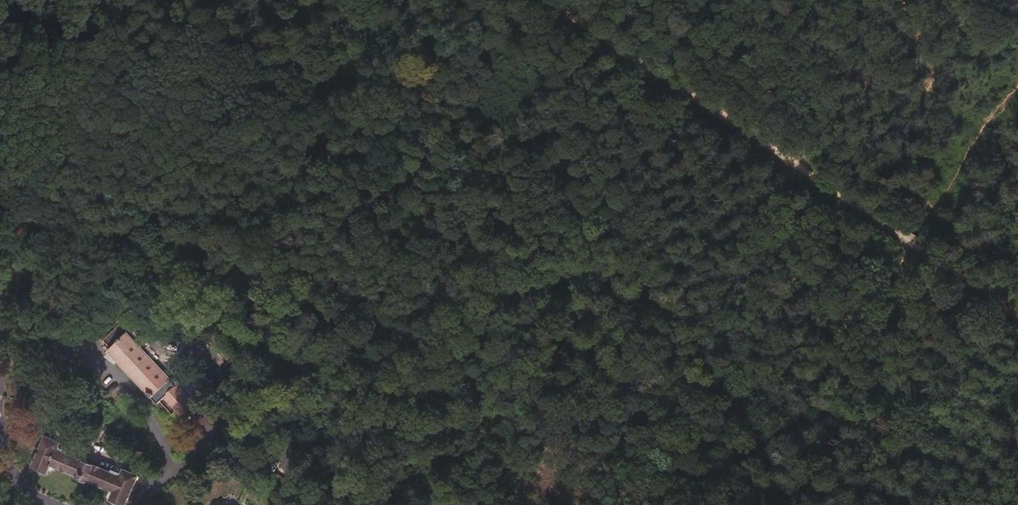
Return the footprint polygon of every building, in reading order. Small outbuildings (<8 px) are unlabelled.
[(243,205),(254,216),(263,206),(251,196),(243,205)] [(307,217),(294,210),(290,217),(303,223),(307,217)] [(269,312),(264,322),(270,325),(276,316),(269,312)] [(120,342),(112,349),(176,413),(180,408),(189,417),(201,405),(180,384),(179,385),(128,334),(127,335),(126,333),(118,341),(120,342)] [(138,475),(122,469),(121,473),(59,447),(60,444),(45,437),(32,468),(48,474),(51,467),(113,491),(110,499),(126,504),(138,475)]
